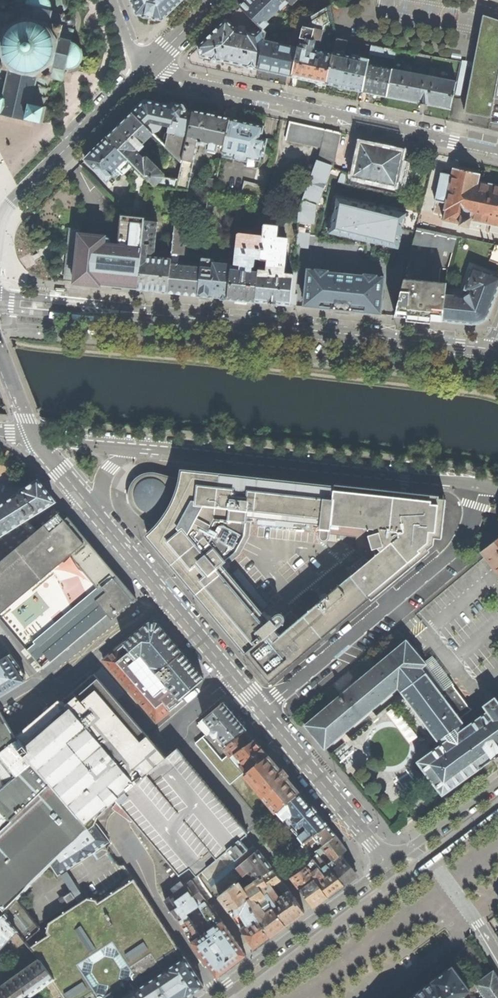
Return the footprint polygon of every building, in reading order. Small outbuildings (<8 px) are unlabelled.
[(29,121),(29,120),(33,121),(43,123),(46,106),(44,105),(46,100),(48,100),(49,96),(46,96),(48,90),(50,91),(51,87),(48,86),(50,81),(52,82),(53,79),(62,81),(64,81),(66,71),(66,69),(71,69),(76,68),(78,66),(79,65),(82,61),(83,58),(83,54),(82,49),(80,46),(77,43),(72,41),(73,40),(75,29),(73,27),(74,27),(75,25),(76,22),(76,20),(75,17),(73,15),(71,14),(68,13),(66,14),(64,11),(66,9),(67,7),(68,4),(67,2),(65,0),(14,0),(11,3),(9,1),(6,0),(4,0),(1,1),(0,2),(0,114),(29,121)] [(137,14),(144,16),(144,17),(150,18),(156,19),(156,18),(162,20),(182,0),(132,0),(137,14)] [(262,29),(263,30),(269,24),(267,22),(280,8),(281,9),(282,9),(288,2),(286,0),(279,0),(247,0),(240,6),(262,29)] [(326,85),(326,84),(333,54),(314,51),(316,42),(321,43),(324,26),(333,21),(330,7),(306,21),(304,22),(301,39),(307,40),(305,48),(299,47),(298,48),(292,76),(292,77),(310,80),(316,82),(315,82),(326,85)] [(483,15),(465,113),(491,118),(494,99),(497,99),(497,20),(483,15)] [(257,69),(258,69),(264,41),(266,33),(263,30),(262,29),(257,35),(247,33),(246,34),(236,32),(236,31),(235,31),(226,20),(212,34),(199,47),(202,56),(212,59),(211,61),(217,62),(217,60),(245,66),(246,67),(257,69)] [(344,88),(363,92),(368,64),(369,59),(362,58),(361,59),(344,55),(348,41),(336,38),(333,54),(326,84),(344,88)] [(276,72),(292,76),(298,48),(264,41),(258,69),(276,72)] [(372,46),(370,54),(395,58),(396,50),(372,46)] [(467,62),(462,60),(455,93),(461,94),(467,62)] [(376,94),(387,97),(393,69),(368,64),(363,92),(376,94)] [(427,104),(450,109),(453,94),(456,81),(393,69),(387,97),(419,103),(419,104),(422,104),(427,105),(427,104)] [(140,105),(132,113),(152,133),(153,132),(156,131),(158,131),(159,130),(161,128),(162,126),(162,125),(170,126),(169,132),(188,136),(194,111),(185,109),(185,108),(184,105),(174,103),(170,106),(145,100),(140,105)] [(183,160),(194,163),(198,142),(208,144),(207,150),(222,153),(230,119),(217,116),(217,115),(212,114),(206,113),(206,114),(194,111),(188,136),(183,160)] [(138,168),(156,187),(164,177),(164,174),(148,157),(145,157),(144,159),(136,151),(153,134),(152,133),(132,113),(119,126),(107,137),(134,164),(138,168)] [(230,118),(230,119),(222,153),(223,153),(233,155),(232,158),(246,161),(245,165),(258,168),(260,160),(262,151),(264,151),(267,139),(261,138),(263,126),(248,123),(242,121),(230,118)] [(324,129),(289,122),(286,138),(321,145),(324,129)] [(319,156),(317,162),(330,167),(332,168),(340,133),(326,130),(324,129),(321,145),(319,156)] [(183,160),(188,136),(169,132),(166,147),(182,163),(183,160)] [(123,175),(134,164),(107,137),(96,149),(85,159),(107,181),(108,180),(112,184),(116,181),(116,178),(121,173),(123,175)] [(382,147),(360,142),(353,176),(395,186),(395,185),(402,186),(404,178),(408,161),(401,160),(403,151),(382,147)] [(194,163),(183,160),(182,163),(179,178),(177,188),(179,189),(188,191),(194,163)] [(330,167),(317,162),(299,209),(298,222),(314,224),(316,206),(316,205),(330,167)] [(441,173),(435,200),(445,203),(444,210),(445,210),(443,220),(460,224),(459,224),(468,226),(469,220),(497,226),(497,186),(478,181),(480,174),(453,168),(451,175),(441,173)] [(164,177),(156,187),(177,188),(179,178),(164,177)] [(205,190),(214,192),(216,179),(207,177),(205,190)] [(244,181),(241,196),(263,198),(266,186),(244,181)] [(407,213),(337,197),(329,233),(373,243),(399,249),(407,213)] [(156,215),(146,214),(145,217),(138,289),(152,291),(168,292),(171,263),(171,259),(147,257),(148,253),(152,253),(154,251),(157,221),(156,221),(156,215)] [(74,280),(74,283),(103,286),(138,289),(145,217),(131,216),(122,216),(119,244),(110,243),(110,240),(110,239),(109,238),(109,237),(108,237),(107,237),(107,236),(100,236),(100,235),(79,234),(80,228),(71,228),(65,279),(74,280)] [(175,223),(172,253),(179,254),(183,254),(186,225),(175,223)] [(272,303),(289,305),(292,275),(283,274),(287,239),(276,238),(277,227),(263,225),(262,237),(260,259),(260,260),(267,260),(266,270),(259,269),(258,271),(255,302),(272,303)] [(417,227),(413,245),(452,253),(457,236),(417,227)] [(310,233),(298,232),(297,247),(308,248),(310,233)] [(241,300),(255,302),(258,271),(252,270),(253,267),(255,267),(256,258),(260,259),(262,237),(241,234),(239,235),(236,263),(238,264),(241,265),(241,269),(231,268),(228,299),(241,300)] [(495,245),(489,261),(497,264),(497,245),(495,245)] [(178,264),(179,254),(172,253),(171,259),(171,263),(178,264)] [(213,297),(228,299),(231,268),(231,264),(214,263),(215,259),(201,258),(201,266),(198,296),(213,297)] [(182,294),(198,296),(201,266),(178,264),(171,263),(168,292),(182,294)] [(445,295),(443,321),(464,323),(476,324),(478,324),(480,323),(482,322),(484,321),(486,319),(487,318),(487,317),(494,299),(497,288),(497,276),(472,267),(464,290),(469,291),(469,292),(463,297),(445,295)] [(353,310),(380,313),(382,299),(383,299),(384,292),(382,291),(383,278),(376,277),(376,276),(364,274),(364,276),(328,272),(328,271),(316,269),(316,271),(308,270),(307,283),(305,283),(304,291),(306,292),(304,305),(330,308),(331,310),(340,311),(352,312),(353,310)] [(419,319),(443,321),(445,295),(446,283),(404,279),(395,316),(419,319)] [(334,487),(334,486),(183,470),(183,472),(181,481),(154,474),(148,475),(140,478),(136,482),(132,488),(131,495),(132,503),(136,509),(151,522),(151,523),(156,528),(148,535),(186,581),(246,652),(246,653),(270,681),(373,595),(433,545),(438,499),(334,487)] [(28,518),(55,501),(38,480),(21,490),(22,491),(0,505),(0,535),(20,523),(28,518)] [(38,530),(30,536),(2,559),(0,561),(0,617),(43,669),(89,631),(108,615),(112,620),(114,618),(137,599),(120,579),(70,520),(67,517),(65,519),(59,512),(38,530)] [(38,530),(28,518),(20,523),(30,536),(38,530)] [(497,573),(497,538),(481,552),(485,557),(497,573)] [(181,651),(157,622),(149,621),(103,660),(156,721),(175,705),(176,706),(182,701),(179,698),(204,678),(181,651)] [(495,697),(484,704),(484,705),(473,713),(477,719),(466,727),(463,723),(463,722),(460,718),(472,709),(451,681),(439,690),(427,674),(436,666),(432,660),(427,663),(407,640),(305,725),(325,749),(402,684),(406,689),(402,692),(438,740),(439,739),(443,744),(418,761),(430,778),(429,779),(431,780),(432,779),(443,794),(491,758),(492,759),(495,757),(495,756),(497,754),(497,753),(497,702),(495,697)] [(11,654),(0,661),(0,695),(14,687),(24,681),(25,675),(11,654)] [(118,696),(123,692),(102,666),(97,670),(118,696)] [(1,903),(0,904),(0,914),(0,915),(17,899),(51,863),(66,848),(71,844),(85,830),(86,831),(96,823),(95,822),(98,816),(116,799),(166,757),(162,752),(154,743),(94,673),(61,701),(59,699),(16,735),(0,710),(0,903),(1,903)] [(247,730),(235,716),(224,702),(197,725),(205,734),(206,735),(210,731),(211,731),(211,733),(213,736),(216,737),(217,735),(218,735),(215,738),(215,739),(222,747),(247,730)] [(230,756),(234,753),(239,749),(255,739),(250,734),(247,730),(222,747),(229,754),(230,756)] [(211,742),(215,739),(215,738),(218,735),(217,735),(216,737),(213,736),(211,733),(211,731),(210,731),(206,735),(205,734),(211,742)] [(239,766),(230,756),(229,754),(222,761),(202,737),(195,743),(230,784),(245,773),(239,766)] [(239,766),(245,773),(253,765),(268,755),(261,747),(255,739),(239,749),(234,753),(239,758),(238,759),(240,761),(241,760),(243,763),(239,766)] [(197,876),(201,872),(240,839),(245,834),(248,832),(235,818),(231,814),(232,813),(228,810),(229,809),(225,806),(225,805),(222,802),(218,798),(219,798),(215,794),(216,794),(212,790),(209,787),(209,786),(206,783),(206,782),(202,779),(203,778),(199,775),(199,774),(196,771),(193,767),(189,763),(190,763),(186,759),(184,756),(177,748),(172,752),(170,751),(166,754),(168,756),(166,757),(116,799),(127,812),(132,819),(136,822),(139,826),(142,830),(146,834),(145,834),(149,837),(148,838),(152,841),(152,842),(155,845),(155,846),(159,849),(158,850),(162,853),(161,853),(165,857),(169,861),(168,861),(172,865),(175,869),(178,872),(178,873),(180,875),(190,867),(197,876)] [(230,756),(239,766),(243,763),(241,760),(240,761),(238,759),(239,758),(234,753),(230,756)] [(266,798),(277,811),(285,803),(299,792),(281,770),(268,755),(253,765),(245,773),(266,798)] [(312,835),(313,835),(327,825),(317,813),(306,800),(299,792),(285,803),(277,811),(281,817),(282,816),(283,818),(290,813),(294,819),(293,822),(296,825),(299,824),(304,831),(298,835),(303,841),(312,835)] [(51,863),(58,874),(79,861),(80,861),(95,850),(110,840),(96,823),(86,831),(85,830),(71,844),(66,848),(51,863)] [(321,841),(324,844),(335,835),(330,830),(327,825),(313,835),(319,843),(321,841)] [(317,854),(327,864),(340,855),(346,850),(340,842),(335,835),(324,844),(320,848),(314,852),(317,854)] [(208,882),(209,883),(247,848),(240,839),(201,872),(209,881),(208,882)] [(215,884),(232,871),(241,864),(257,849),(253,844),(247,848),(209,883),(212,887),(215,884)] [(249,871),(255,881),(273,869),(266,859),(257,849),(241,864),(232,871),(238,878),(240,877),(249,871)] [(317,854),(310,861),(316,867),(319,865),(325,874),(332,869),(327,864),(317,854)] [(340,855),(327,864),(332,869),(343,884),(350,880),(356,875),(351,869),(352,868),(343,858),(342,858),(340,855)] [(204,985),(134,878),(133,878),(124,864),(122,865),(120,865),(120,868),(123,869),(128,877),(123,881),(125,884),(98,901),(97,898),(96,898),(99,886),(92,884),(89,897),(87,897),(49,922),(47,931),(48,934),(30,946),(40,958),(54,976),(51,979),(63,997),(184,997),(204,985)] [(290,877),(298,887),(313,877),(315,875),(311,870),(307,865),(290,877)] [(316,867),(311,870),(315,875),(313,877),(316,881),(325,874),(319,865),(316,867)] [(273,869),(255,881),(262,889),(272,905),(286,924),(297,916),(304,911),(290,890),(280,897),(273,888),(272,887),(270,889),(269,886),(281,878),(273,869)] [(325,874),(316,881),(327,896),(335,890),(343,884),(332,869),(325,874)] [(62,896),(66,902),(81,893),(67,870),(60,874),(70,891),(62,896)] [(238,878),(232,871),(215,884),(222,893),(236,882),(236,881),(238,878)] [(225,903),(230,910),(248,899),(258,916),(269,936),(277,930),(286,924),(272,905),(262,889),(255,881),(242,890),(238,884),(243,881),(240,877),(238,878),(236,881),(236,882),(222,893),(219,895),(225,903)] [(298,887),(312,907),(320,901),(327,896),(316,881),(313,877),(298,887)] [(199,905),(207,900),(192,880),(165,900),(170,909),(177,919),(186,913),(199,905)] [(69,901),(71,905),(84,898),(82,894),(69,901)] [(2,916),(0,918),(0,947),(16,931),(25,941),(39,930),(40,928),(39,927),(17,899),(0,915),(2,916)] [(230,910),(254,947),(260,943),(269,936),(258,916),(248,899),(230,910)] [(213,909),(207,900),(199,905),(213,927),(200,935),(186,913),(177,919),(191,941),(217,975),(228,967),(246,954),(213,909)] [(26,997),(51,979),(54,976),(40,958),(0,987),(0,997),(27,997),(26,997)] [(462,994),(469,989),(452,965),(430,981),(430,982),(409,997),(457,997),(462,994)] [(493,970),(475,983),(485,997),(497,997),(497,978),(493,970)]
